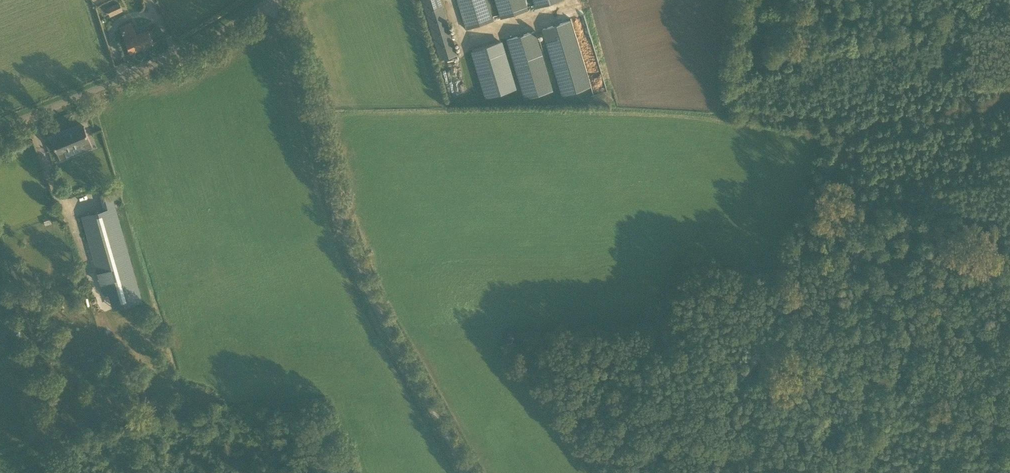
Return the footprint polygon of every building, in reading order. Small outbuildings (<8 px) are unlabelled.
[(441,59),(456,55),(439,0),(423,0),(441,59)] [(487,0),(457,0),(466,29),(493,21),(487,0)] [(528,10),(525,0),(495,0),(501,19),(528,10)] [(119,2),(106,8),(110,16),(115,14),(113,10),(121,6),(119,2)] [(571,20),(542,29),(562,95),(591,86),(571,20)] [(136,35),(133,27),(122,33),(131,54),(154,44),(148,30),(136,35)] [(536,31),(507,40),(525,98),(553,90),(536,31)] [(500,41),(473,50),(487,98),(515,89),(500,41)] [(52,139),(58,154),(82,144),(90,141),(84,126),(52,139)] [(109,294),(133,287),(137,286),(115,207),(82,217),(105,295),(109,294)]
